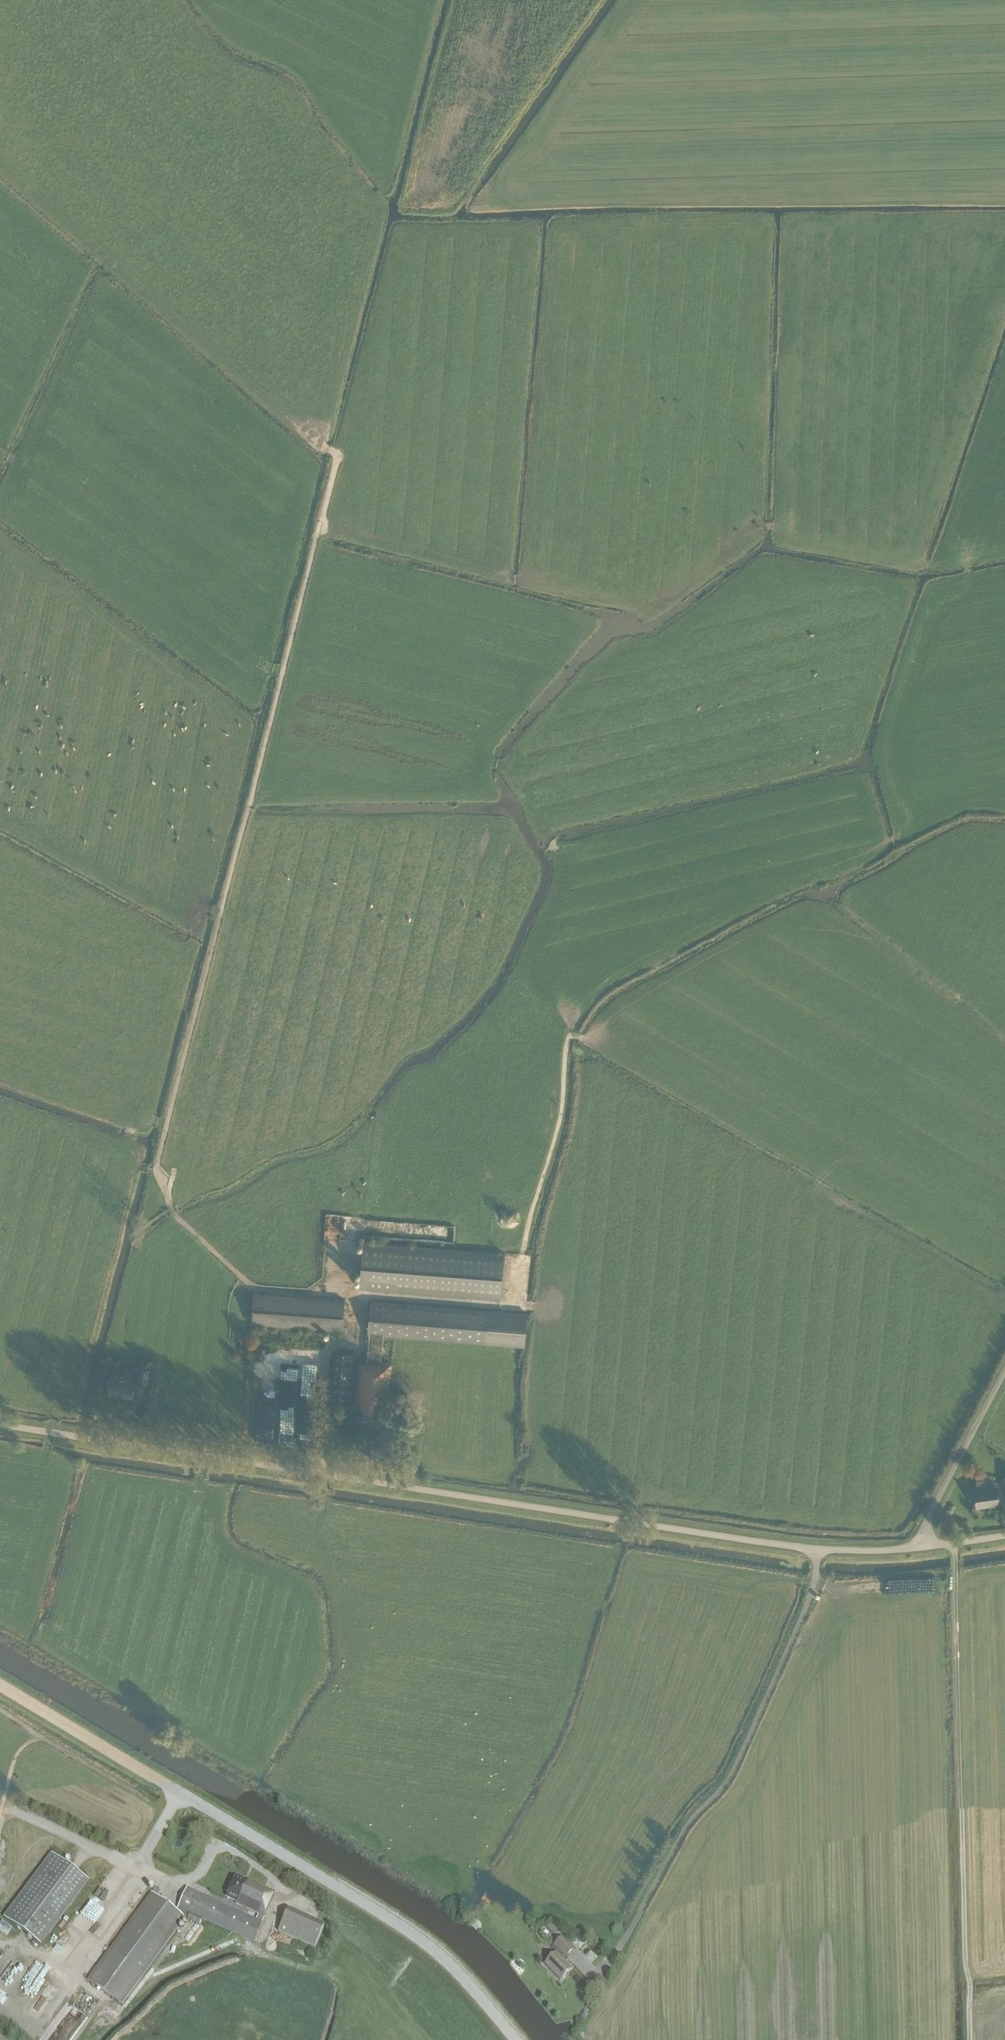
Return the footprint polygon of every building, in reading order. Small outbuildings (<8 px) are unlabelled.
[(415,1240),(454,1242),(455,1225),(416,1223),(415,1240)] [(360,1288),(501,1299),(505,1253),(364,1242),(360,1288)] [(252,1323),(343,1330),(345,1300),(255,1292),(252,1323)] [(528,1314),(490,1311),(371,1301),(369,1333),(370,1333),(368,1362),(358,1361),(354,1406),(357,1406),(356,1420),(387,1422),(392,1362),(381,1361),(384,1335),(487,1343),(525,1346),(528,1314)] [(352,1400),(356,1352),(337,1351),(336,1358),(335,1358),(331,1398),(352,1400)] [(110,1389),(124,1391),(123,1394),(133,1396),(135,1384),(139,1385),(147,1387),(150,1368),(134,1366),(132,1376),(113,1373),(110,1389)] [(975,1488),(977,1507),(991,1505),(991,1503),(1000,1502),(998,1485),(988,1486),(986,1478),(978,1479),(979,1488),(975,1488)] [(50,1853),(1,1917),(39,1945),(87,1881),(50,1853)] [(189,1912),(247,1939),(252,1941),(275,1892),(247,1879),(246,1881),(235,1876),(225,1897),(235,1902),(235,1904),(248,1910),(246,1914),(222,1903),(186,1887),(176,1908),(175,1910),(155,1895),(151,1892),(150,1892),(86,1979),(120,2004),(184,1916),(186,1918),(189,1912)] [(482,1898),(492,1901),(495,1892),(485,1889),(482,1898)] [(277,1931),(314,1947),(324,1925),(288,1908),(277,1931)] [(190,1913),(187,1919),(199,1925),(202,1919),(190,1913)] [(100,1936),(113,1921),(108,1917),(96,1932),(100,1936)] [(558,1929),(552,1922),(547,1927),(553,1934),(558,1929)] [(574,1950),(563,1938),(554,1946),(559,1950),(544,1964),(560,1981),(572,1970),(563,1960),(574,1950)]
